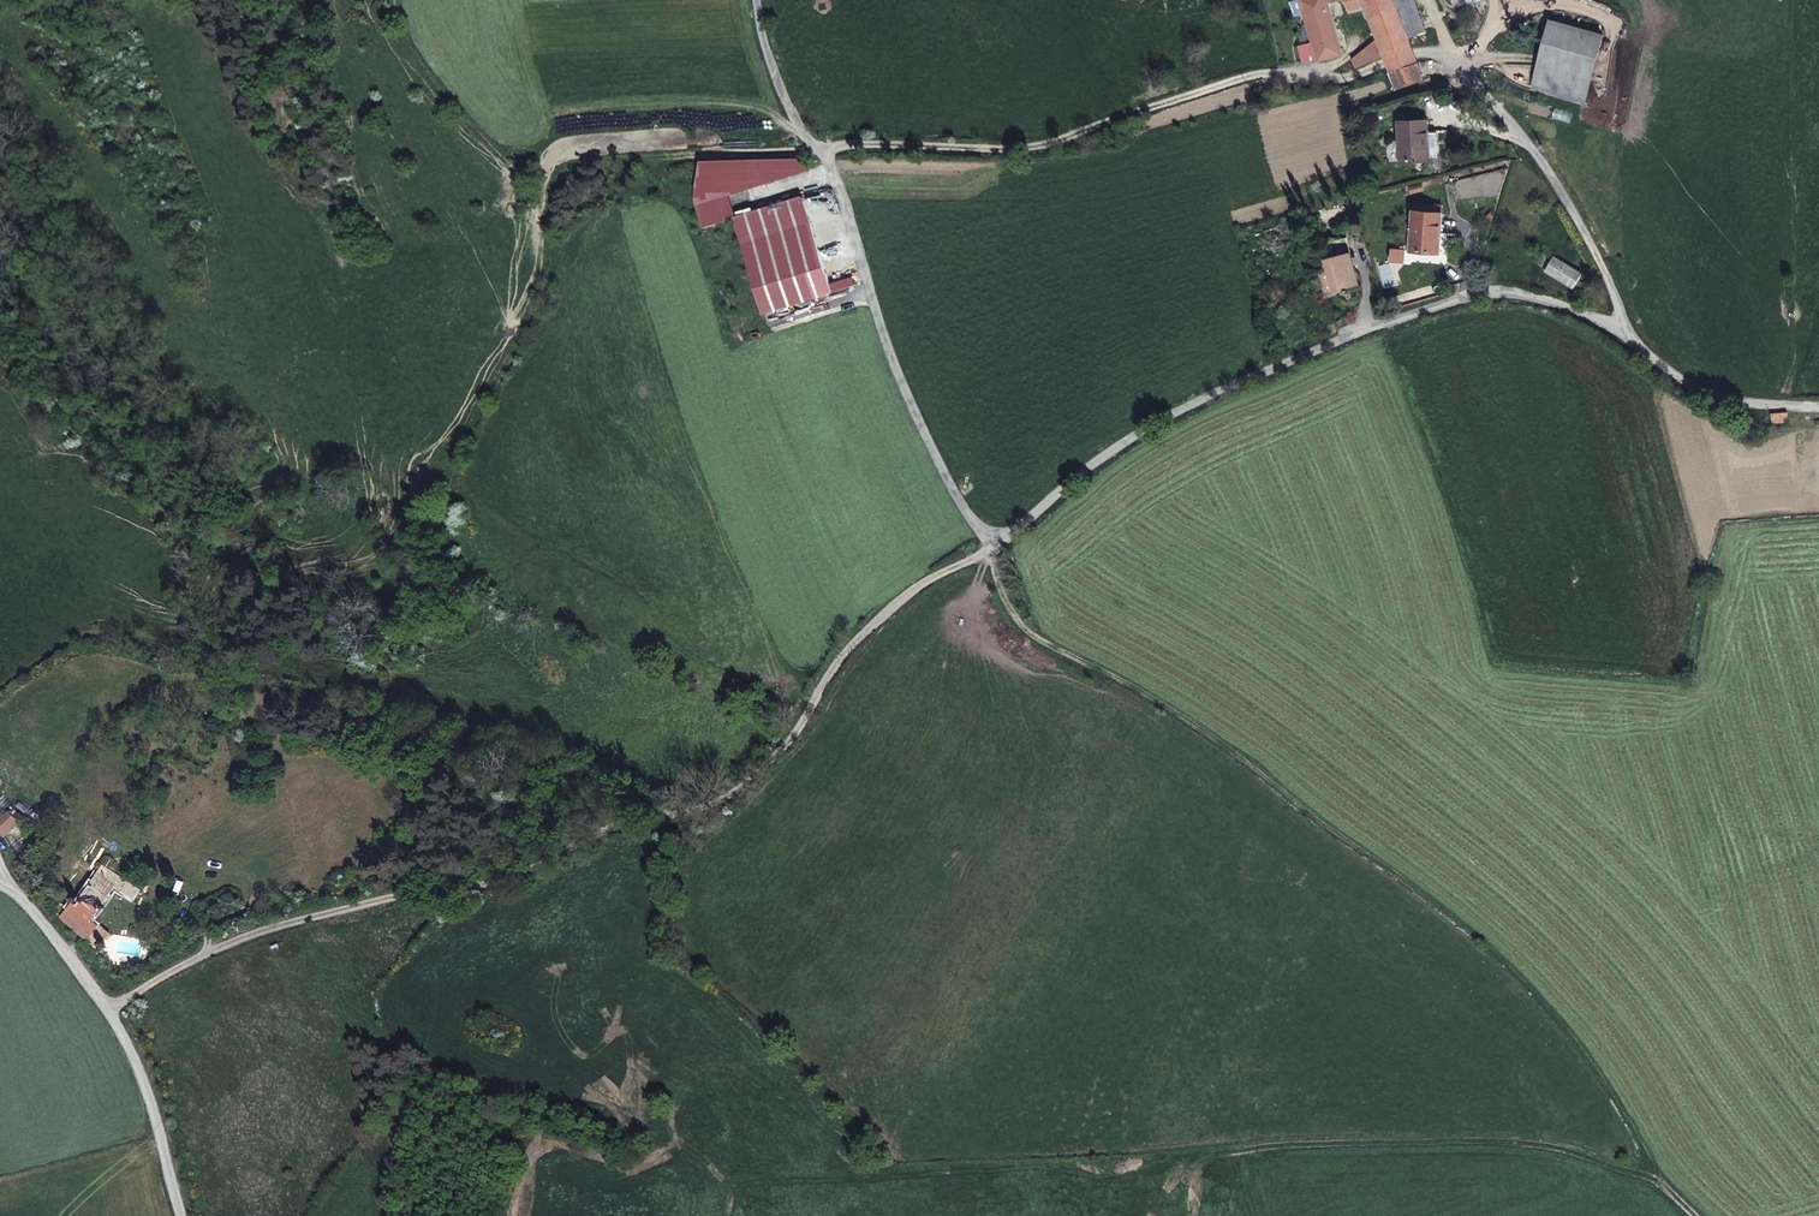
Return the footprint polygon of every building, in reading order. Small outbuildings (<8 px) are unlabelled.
[(1292,44),(1296,60),(1312,56),(1313,59),(1338,53),(1326,1),(1329,0),(1298,0),(1309,40),(1292,44)] [(1373,34),(1340,61),(1344,72),(1382,53),(1410,47),(1407,39),(1394,0),(1341,0),(1346,13),(1364,6),(1373,34)] [(1407,39),(1424,33),(1413,0),(1394,0),(1407,39)] [(1470,17),(1486,12),(1482,0),(1465,0),(1470,17)] [(1416,68),(1410,47),(1382,53),(1388,76),(1416,68)] [(1592,82),(1547,54),(1511,115),(1554,144),(1592,82)] [(1425,163),(1425,141),(1424,124),(1397,125),(1399,164),(1425,163)] [(1421,184),(1410,187),(1412,195),(1423,192),(1421,184)] [(1411,253),(1440,254),(1444,214),(1415,214),(1411,253)] [(818,285),(798,216),(729,236),(748,305),(818,285)] [(1349,240),(1325,246),(1337,294),(1363,288),(1353,245),(1351,239),(1349,240)] [(1321,297),(1337,294),(1325,246),(1318,248),(1319,254),(1311,256),(1321,297)] [(1568,293),(1575,280),(1548,265),(1542,278),(1568,293)] [(1484,275),(1482,282),(1492,285),(1494,278),(1484,275)] [(1767,410),(1767,413),(1767,421),(1785,421),(1786,414),(1784,410),(1767,410)] [(14,831),(23,823),(13,806),(6,813),(2,809),(0,811),(0,833),(9,825),(14,831)] [(71,903),(61,917),(97,945),(103,937),(93,929),(111,898),(108,897),(114,888),(135,901),(142,890),(99,864),(76,906),(71,903)] [(114,942),(114,951),(114,955),(139,955),(139,949),(139,944),(114,942)]
